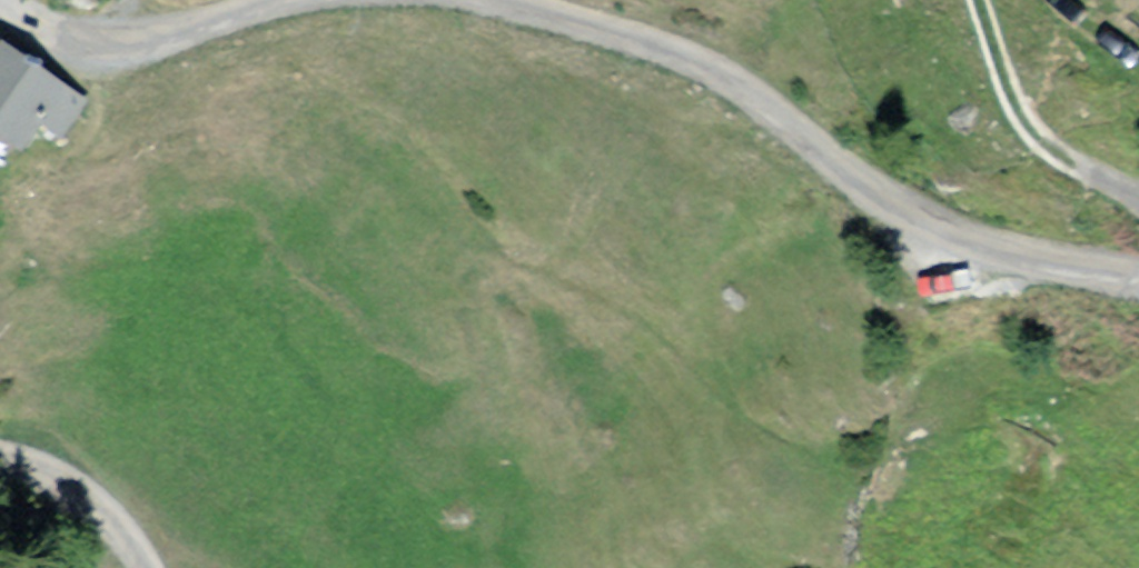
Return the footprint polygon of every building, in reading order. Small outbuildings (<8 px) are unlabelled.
[(0,52),(0,136),(8,141),(25,117),(48,133),(71,101),(0,52)]
